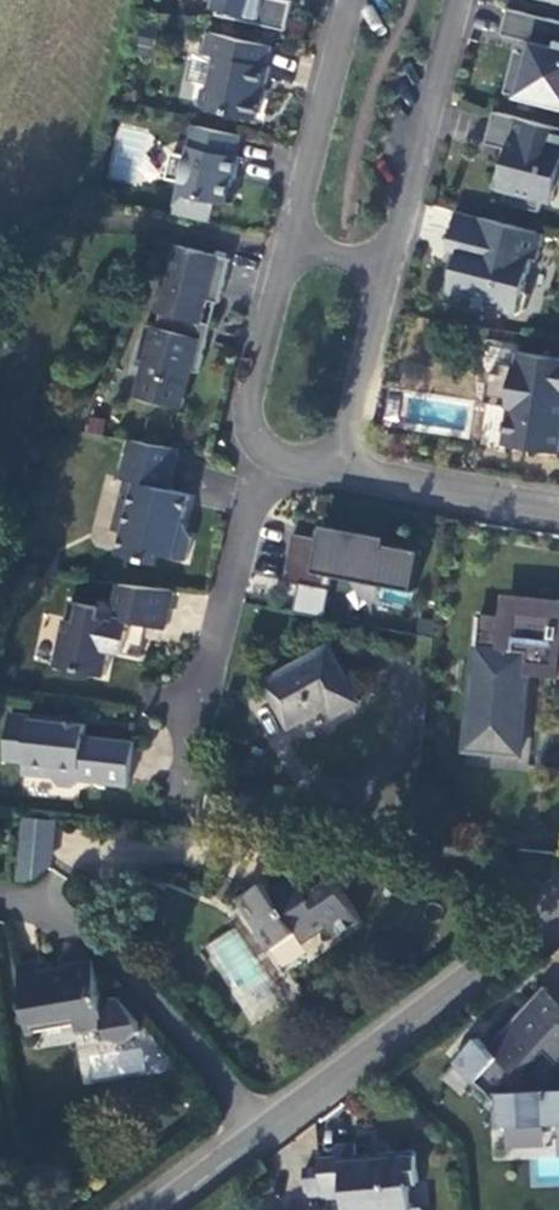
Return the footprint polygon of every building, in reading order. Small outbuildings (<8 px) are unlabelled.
[(215,9),(220,10),(218,16),(288,31),(295,2),(286,0),(217,0),(215,9)] [(507,93),(558,106),(558,22),(510,9),(503,35),(534,43),(531,55),(517,51),(507,93)] [(274,47),(210,33),(205,54),(217,57),(211,85),(205,89),(202,104),(206,109),(253,119),(260,115),(263,104),(260,100),(263,89),(267,90),(272,67),(270,67),(274,47)] [(484,111),(475,143),(505,151),(502,163),(491,160),(483,188),(510,194),(507,206),(529,212),(535,190),(544,184),(558,188),(558,150),(556,149),(558,138),(558,131),(484,111)] [(189,156),(174,153),(168,179),(183,183),(177,213),(212,221),(216,202),(228,205),(234,179),(237,179),(241,158),(238,157),(243,136),(196,126),(189,156)] [(547,235),(458,212),(452,237),(453,237),(450,250),(461,253),(458,264),(455,263),(451,277),(455,278),(449,302),(475,308),(476,304),(520,315),(527,311),(531,296),(526,289),(534,258),(540,259),(547,235)] [(232,260),(180,246),(172,279),(167,278),(158,312),(163,314),(159,328),(148,325),(137,366),(155,370),(148,399),(184,409),(194,372),(201,374),(209,340),(197,337),(201,323),(204,324),(209,301),(219,303),(221,304),(232,260)] [(219,303),(209,301),(204,324),(201,323),(197,337),(209,340),(219,303)] [(520,353),(518,367),(505,365),(504,375),(492,373),(487,403),(512,407),(506,445),(558,453),(558,359),(520,353)] [(155,370),(145,368),(137,397),(148,399),(155,370)] [(143,456),(129,453),(123,479),(128,481),(116,530),(126,533),(121,554),(153,562),(155,553),(188,561),(194,538),(178,533),(182,516),(186,517),(192,495),(171,490),(181,450),(146,443),(143,456)] [(417,587),(423,550),(388,543),(389,536),(326,524),(323,540),(319,559),(292,554),(286,582),(326,589),(329,570),(417,587)] [(319,559),(323,540),(295,535),(292,554),(319,559)] [(102,607),(73,601),(58,666),(105,677),(111,651),(143,657),(147,638),(150,626),(167,630),(176,591),(121,585),(117,605),(103,602),(102,607)] [(481,617),(468,750),(522,755),(531,664),(558,667),(558,607),(510,602),(507,626),(483,623),(484,618),(481,617)] [(167,630),(150,626),(147,638),(165,641),(167,630)] [(267,682),(291,726),(330,705),(336,715),(360,702),(330,647),(267,682)] [(89,725),(12,716),(7,761),(28,763),(26,775),(57,778),(56,781),(61,786),(77,788),(82,783),(82,781),(132,786),(137,742),(87,736),(89,725)] [(49,883),(54,820),(19,817),(14,880),(49,883)] [(312,893),(298,874),(273,891),(266,881),(241,897),(261,929),(257,932),(269,951),(309,924),(313,930),(327,920),(337,934),(362,918),(334,878),(312,893)] [(105,1028),(106,1038),(118,1042),(132,1040),(141,1032),(140,1021),(119,997),(103,1000),(102,993),(100,993),(95,959),(67,964),(69,971),(57,973),(56,969),(42,971),(40,960),(18,964),(30,1033),(36,1033),(35,1025),(76,1018),(78,1033),(105,1028)] [(547,986),(490,1046),(479,1037),(455,1062),(502,1104),(502,1128),(558,1127),(558,1079),(547,1092),(526,1073),(546,1052),(558,1064),(558,998),(547,986)] [(320,1159),(321,1168),(323,1189),(323,1195),(347,1193),(348,1206),(377,1204),(384,1209),(412,1209),(410,1183),(420,1182),(417,1150),(358,1155),(357,1144),(338,1146),(339,1157),(320,1159)] [(323,1189),(321,1168),(306,1169),(308,1190),(323,1189)]
